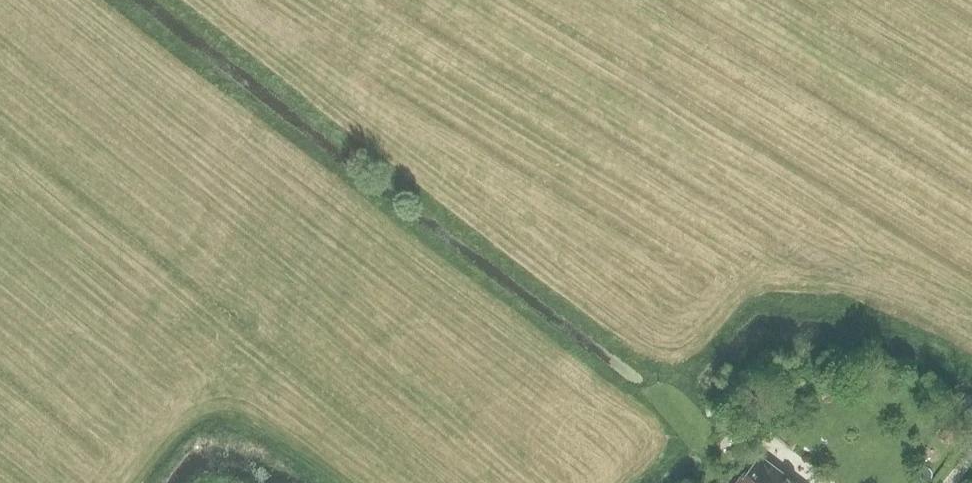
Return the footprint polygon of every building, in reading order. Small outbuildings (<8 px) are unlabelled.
[(761,456),(745,478),(743,476),(738,482),(799,482),(761,456)]
